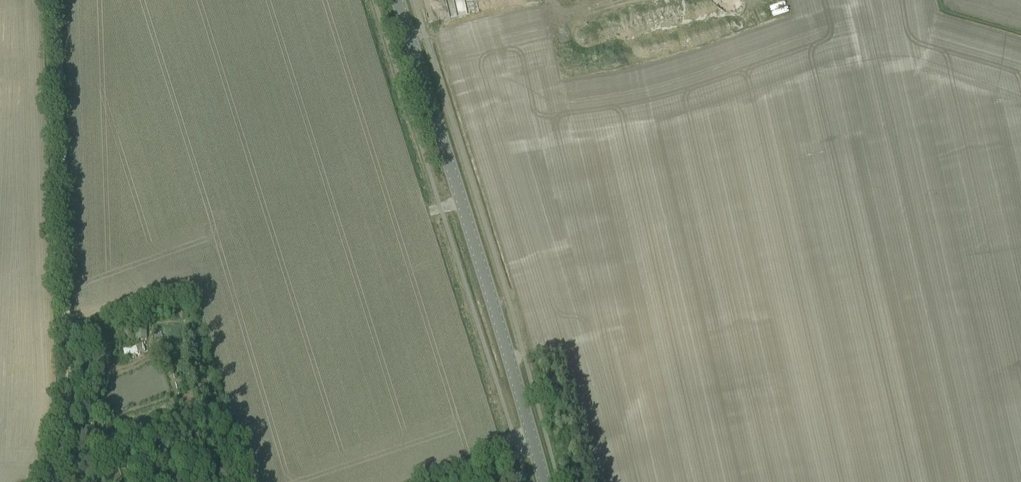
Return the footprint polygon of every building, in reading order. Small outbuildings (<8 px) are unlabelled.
[(144,328),(136,328),(136,341),(144,340),(144,328)] [(136,347),(123,350),(124,355),(137,352),(136,347)]
